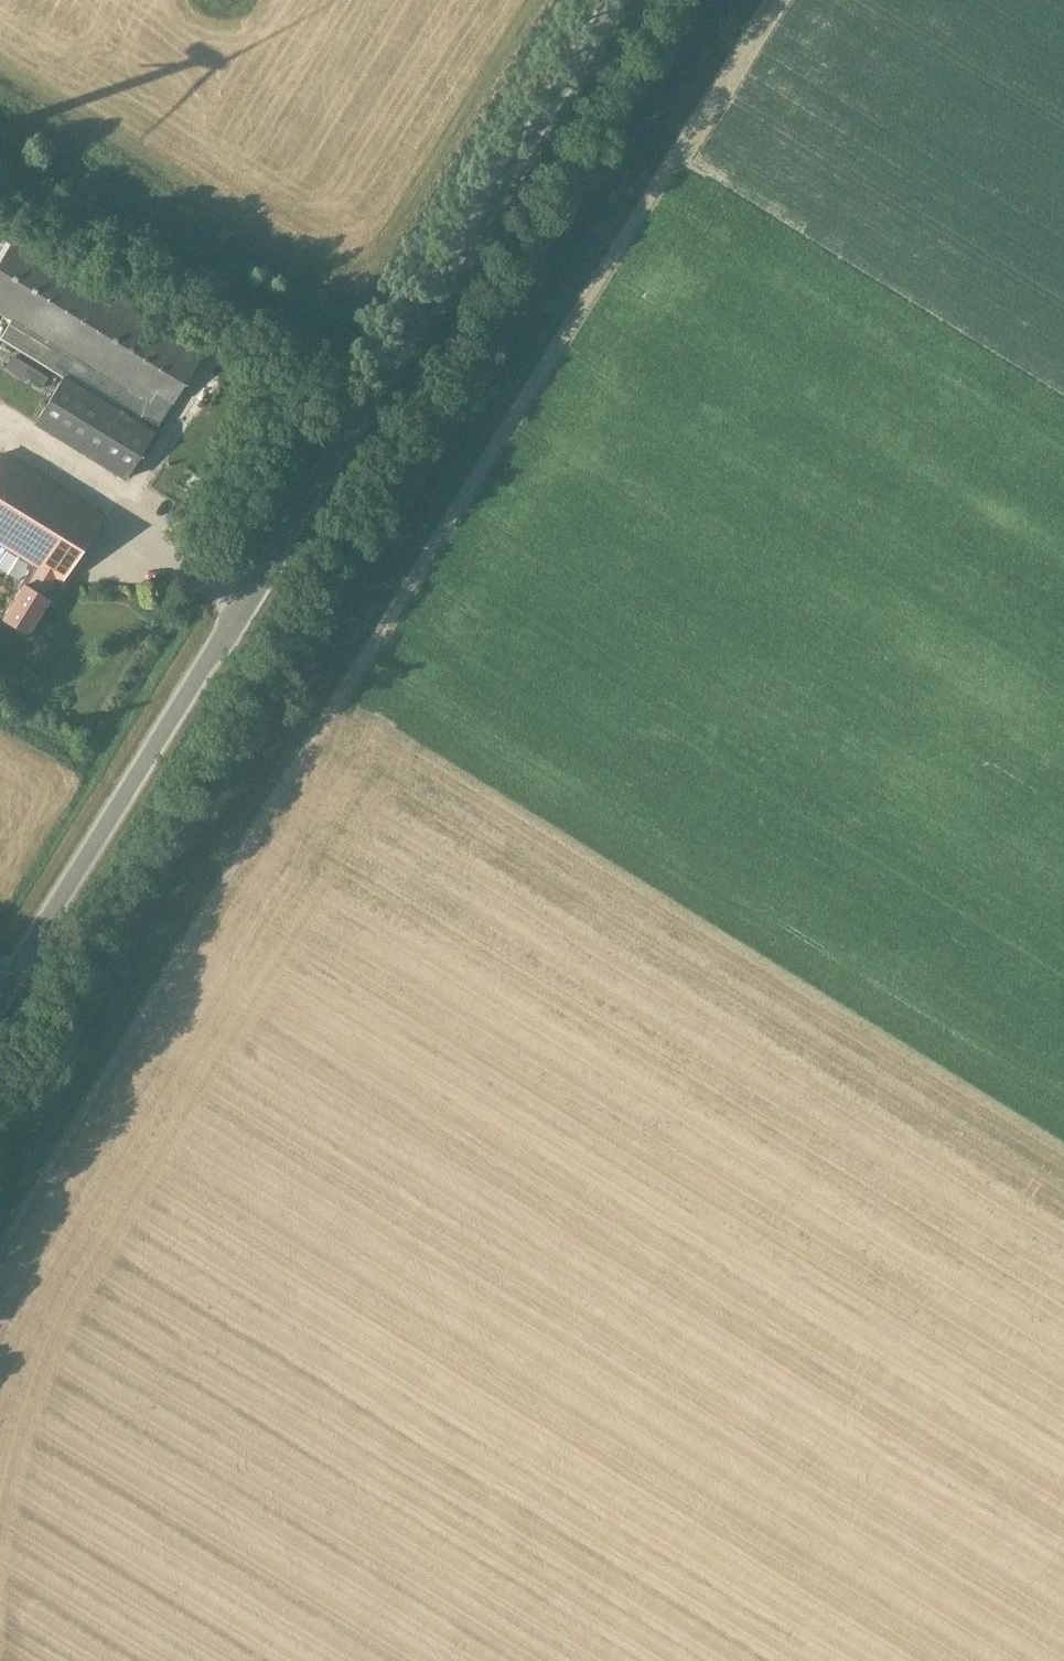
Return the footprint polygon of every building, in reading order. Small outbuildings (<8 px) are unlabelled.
[(18,238),(14,236),(0,259),(0,313),(9,318),(0,333),(0,340),(60,377),(62,373),(154,430),(203,353),(18,238)] [(124,480),(154,430),(62,373),(60,377),(32,423),(124,480)] [(102,515),(16,463),(1,453),(0,455),(0,545),(31,564),(20,582),(23,584),(2,618),(26,634),(47,599),(58,580),(61,582),(102,515)]
